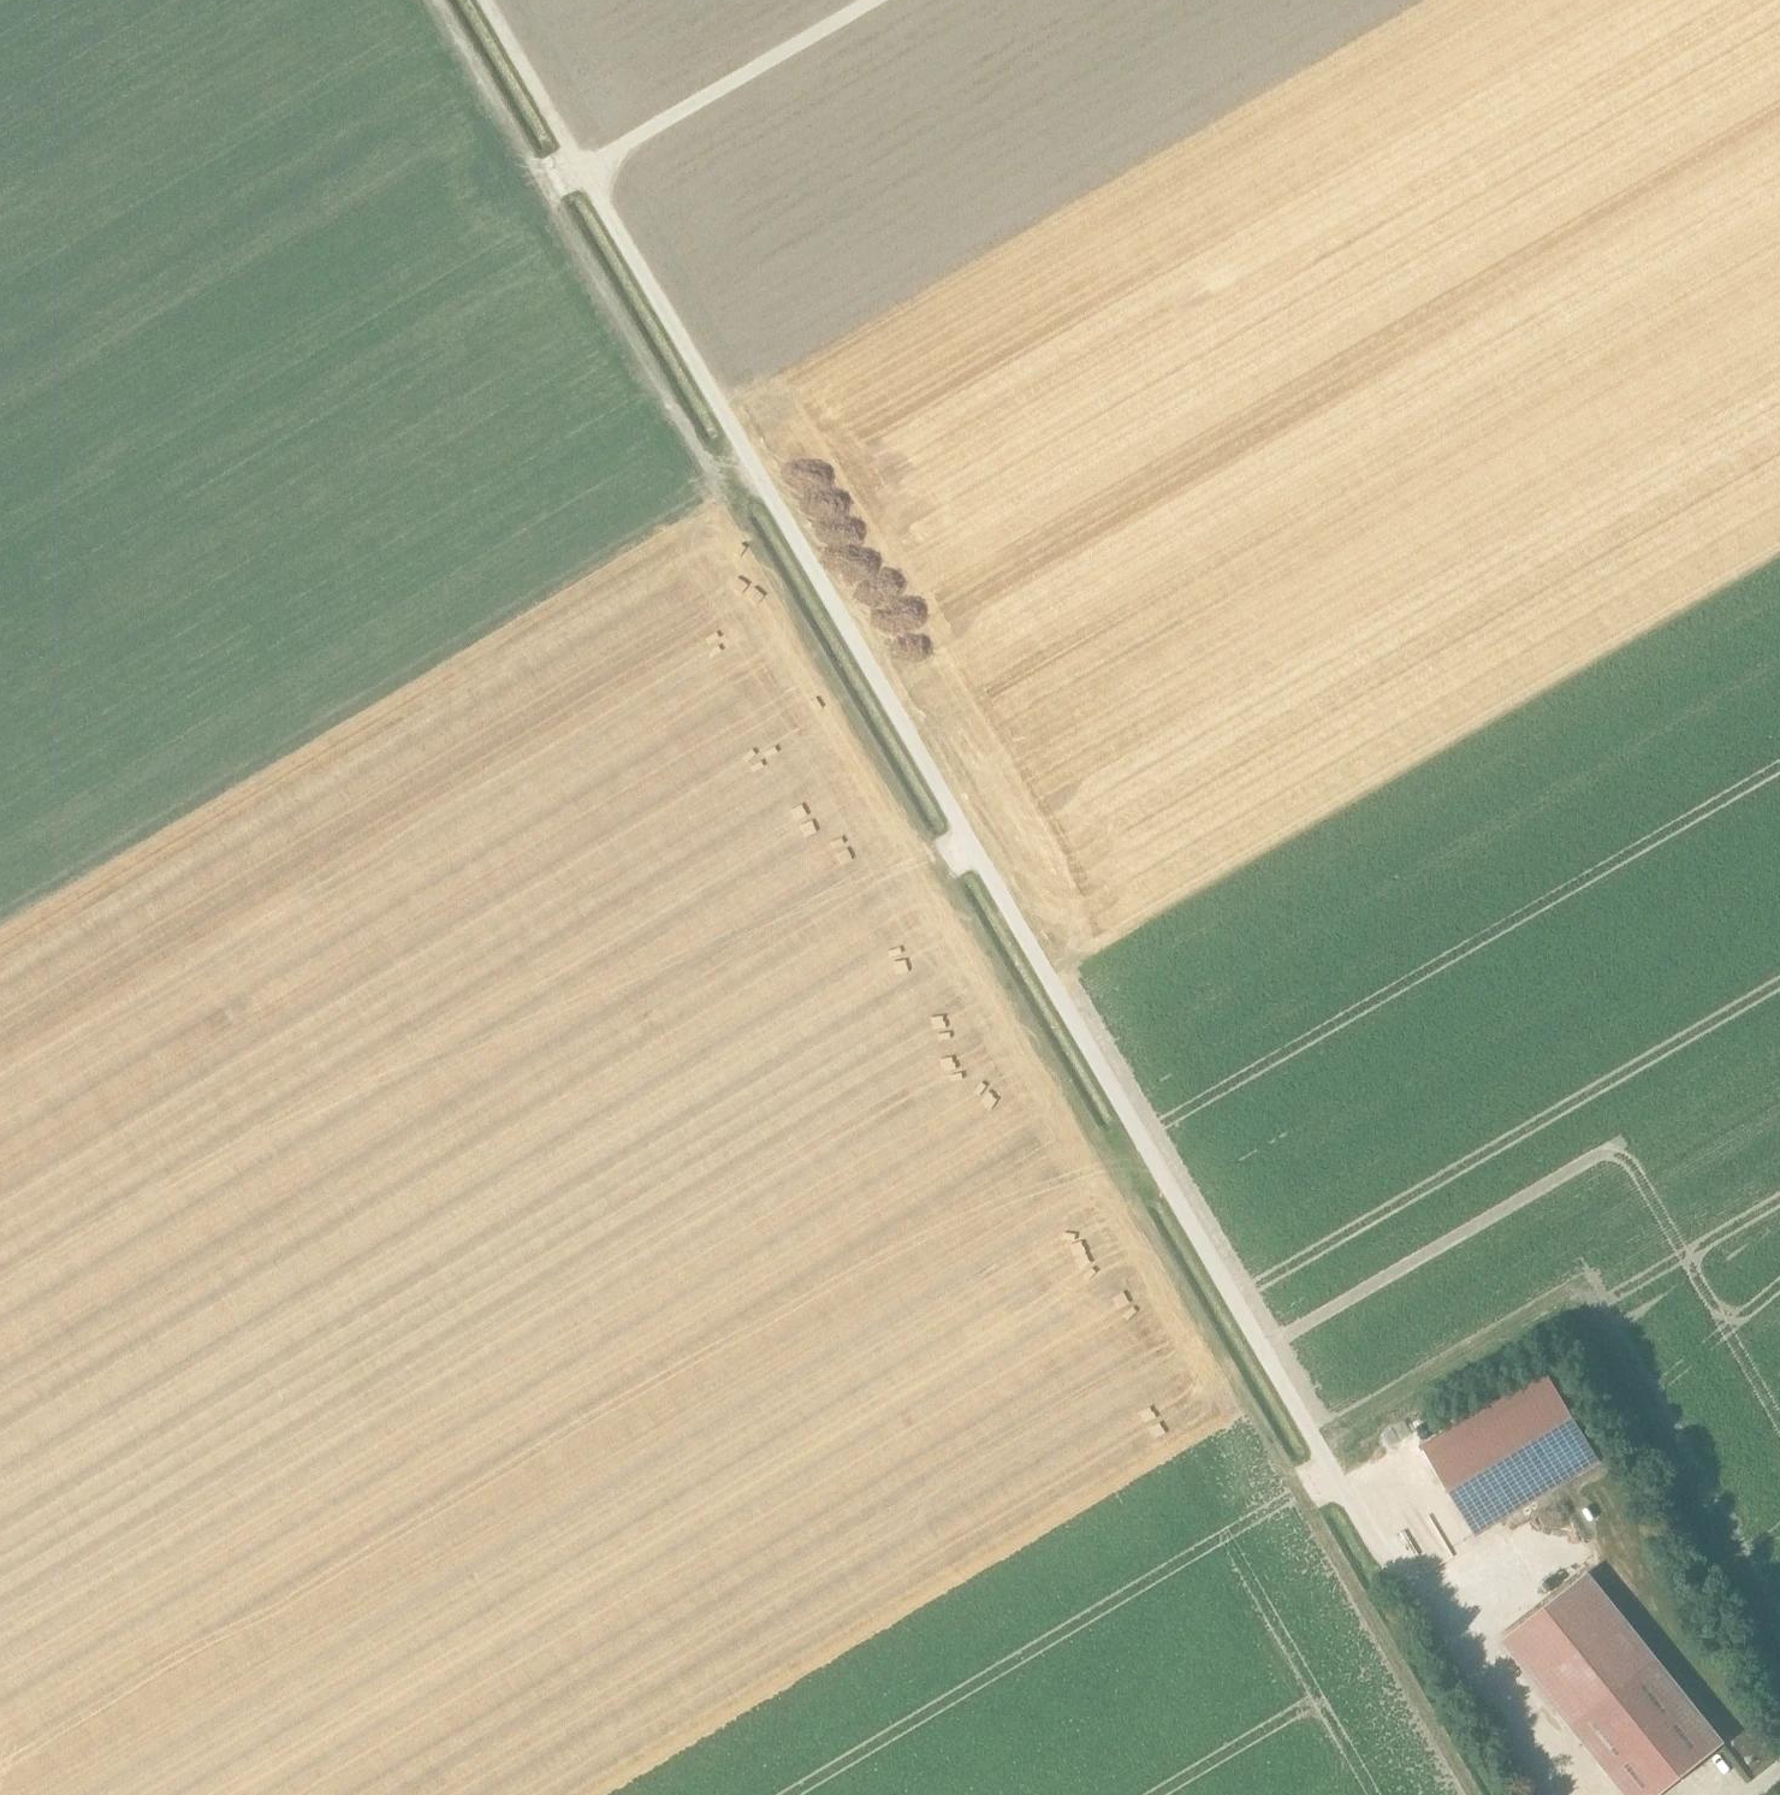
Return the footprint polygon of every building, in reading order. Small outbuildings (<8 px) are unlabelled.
[(1548,1374),(1422,1448),(1470,1531),(1596,1458),(1548,1374)] [(1724,1743),(1587,1572),(1501,1642),(1624,1794),(1659,1794),(1724,1743)]
